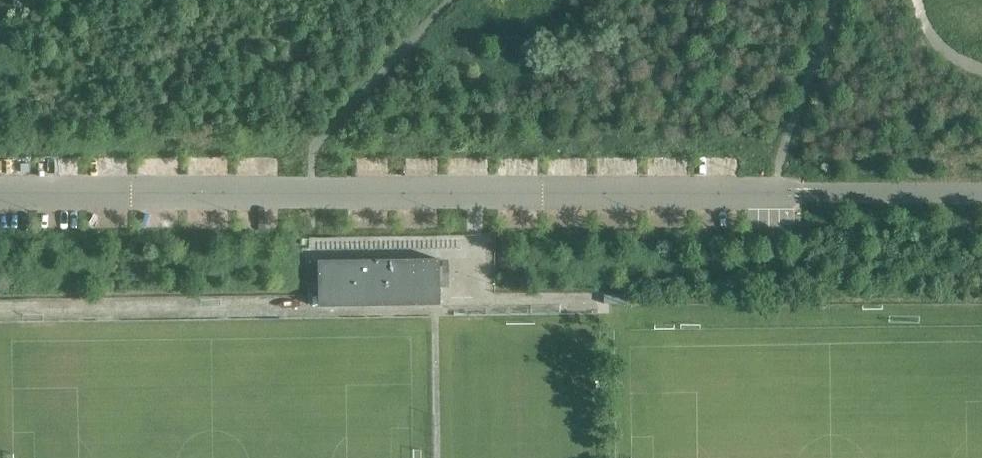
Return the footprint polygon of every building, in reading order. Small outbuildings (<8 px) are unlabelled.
[(318,261),(318,283),(318,308),(440,307),(440,297),(440,260),(318,261)]
